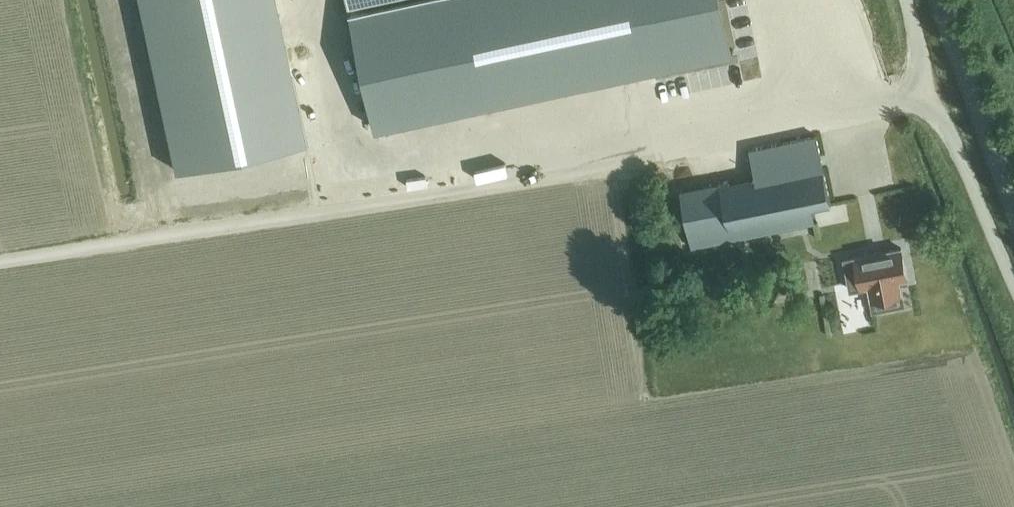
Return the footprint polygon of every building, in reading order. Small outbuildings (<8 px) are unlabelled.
[(174,169),(306,140),(276,0),(138,0),(174,169)] [(352,2),(378,123),(733,46),(723,0),(359,0),(352,2)] [(750,157),(753,173),(679,188),(690,245),(812,220),(810,207),(830,203),(818,143),(750,157)] [(850,289),(868,286),(873,309),(904,303),(899,280),(907,278),(901,248),(844,259),(850,289)]
